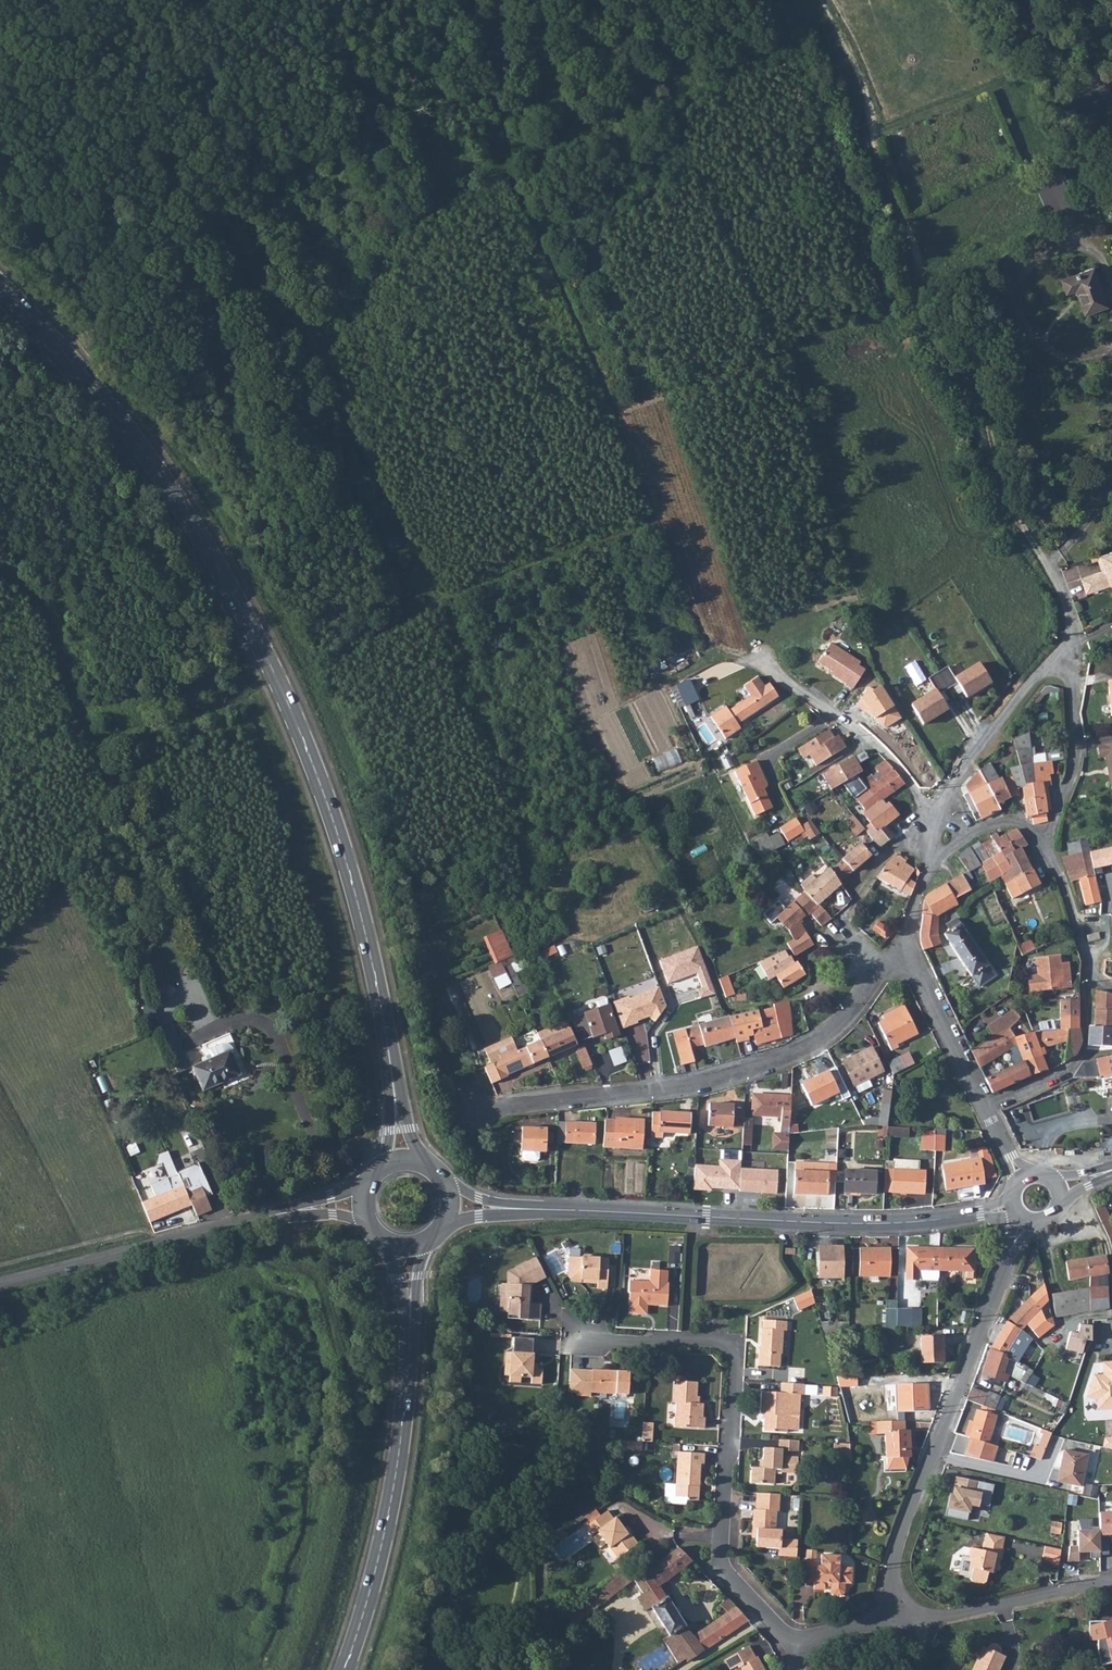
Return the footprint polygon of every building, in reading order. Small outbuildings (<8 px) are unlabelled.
[(1062,175),(1038,185),(1051,216),(1074,207),(1062,175)] [(1069,284),(1078,280),(1087,305),(1109,298),(1096,259),(1064,271),(1069,284)] [(1086,594),(1104,588),(1101,580),(1107,577),(1110,586),(1111,585),(1111,551),(1103,554),(1109,569),(1103,571),(1081,579),(1086,594)] [(1093,562),(1099,560),(1103,571),(1109,569),(1103,554),(1092,558),(1093,562)] [(828,647),(818,663),(821,664),(826,662),(839,657),(845,671),(833,676),(851,688),(853,686),(863,672),(862,669),(857,666),(858,665),(859,663),(832,646),(830,644),(828,647)] [(826,662),(821,664),(831,671),(829,673),(830,674),(833,676),(845,671),(839,657),(826,662)] [(992,685),(981,666),(956,681),(949,669),(940,675),(950,691),(959,686),(968,700),(992,685)] [(913,707),(925,727),(950,712),(941,697),(950,691),(940,675),(930,681),(938,693),(913,707)] [(687,678),(673,684),(683,705),(697,699),(687,678)] [(709,716),(724,739),(739,729),(736,725),(778,697),(769,684),(728,711),(725,706),(710,716),(709,716)] [(834,737),(829,729),(798,748),(804,758),(809,754),(816,765),(846,747),(838,735),(834,737)] [(1015,751),(1030,744),(1028,733),(1011,741),(1015,751)] [(1017,788),(1021,788),(1034,785),(1033,773),(1032,765),(1030,744),(1015,751),(1017,758),(1018,767),(1009,769),(1012,777),(1017,788)] [(1105,755),(1111,785),(1111,744),(1099,746),(1101,756),(1105,755)] [(654,757),(660,772),(683,763),(677,748),(654,757)] [(863,750),(822,775),(831,790),(840,784),(854,775),(857,773),(861,770),(857,764),(868,758),(863,750)] [(871,775),(862,782),(882,801),(904,785),(885,760),(875,769),(883,776),(877,781),(871,775)] [(755,762),(734,772),(741,787),(748,801),(761,796),(766,793),(760,781),(764,780),(755,762)] [(1033,773),(1046,770),(1047,769),(1046,762),(1032,765),(1033,773)] [(986,784),(988,784),(996,780),(988,764),(978,771),(986,784)] [(1023,800),(1026,817),(1031,816),(1032,823),(1033,824),(1047,821),(1044,812),(1045,812),(1042,787),(1050,786),(1048,775),(1052,774),(1051,769),(1051,768),(1047,769),(1046,770),(1033,773),(1034,785),(1021,788),(1023,800)] [(968,793),(986,784),(978,771),(965,787),(968,793)] [(866,812),(882,801),(862,782),(854,775),(840,784),(864,813),(866,812)] [(996,804),(1010,798),(1002,781),(1005,780),(1003,776),(1000,777),(1000,779),(996,780),(988,784),(986,784),(996,804)] [(1010,798),(1015,795),(1017,794),(1017,788),(1012,777),(1005,780),(1002,781),(1010,798)] [(981,819),(999,810),(996,804),(986,784),(968,793),(981,819)] [(766,793),(761,796),(768,810),(773,807),(766,793)] [(761,796),(748,801),(752,809),(756,816),(768,810),(761,796)] [(866,812),(863,814),(877,832),(883,827),(898,816),(886,803),(885,804),(882,801),(866,812)] [(798,818),(781,827),(789,842),(806,832),(803,826),(798,818)] [(812,821),(803,826),(806,832),(811,841),(821,835),(812,821)] [(866,832),(870,837),(879,848),(892,837),(883,827),(877,832),(876,833),(870,824),(863,829),(866,832)] [(991,839),(999,853),(1001,857),(1019,849),(1027,845),(1016,829),(1006,835),(1004,835),(998,838),(995,834),(990,837),(991,839)] [(768,831),(752,839),(761,857),(787,843),(780,831),(770,836),(768,831)] [(989,859),(999,853),(991,839),(981,846),(989,859)] [(840,861),(829,870),(839,883),(876,852),(865,840),(860,845),(859,844),(843,858),(840,861)] [(1088,851),(1086,841),(1067,845),(1069,855),(1088,851)] [(980,865),(989,859),(981,846),(979,843),(970,848),(980,865)] [(1088,851),(1092,867),(1111,863),(1111,846),(1088,851)] [(967,871),(968,872),(980,865),(970,848),(968,849),(958,856),(957,857),(967,871)] [(989,882),(993,879),(999,876),(1011,899),(1039,885),(1021,849),(1019,849),(1001,857),(999,853),(989,859),(980,865),(989,882)] [(1069,879),(1071,881),(1078,879),(1093,876),(1092,867),(1088,851),(1069,855),(1061,857),(1069,879)] [(884,868),(877,878),(910,896),(911,894),(915,883),(907,880),(912,872),(918,875),(919,872),(915,867),(913,869),(896,857),(889,862),(884,868)] [(811,875),(800,885),(803,889),(804,891),(817,905),(835,890),(840,885),(839,883),(829,870),(828,869),(815,880),(811,875)] [(937,915),(949,909),(957,904),(949,891),(953,888),(957,897),(970,891),(961,875),(933,891),(927,895),(925,898),(923,901),(937,915)] [(1085,906),(1100,902),(1100,901),(1093,876),(1078,879),(1085,906)] [(994,892),(999,890),(993,879),(989,882),(994,892)] [(840,885),(835,890),(838,898),(845,909),(851,899),(840,885)] [(817,905),(804,891),(793,902),(794,903),(777,918),(787,929),(794,940),(787,944),(794,956),(813,945),(799,925),(802,923),(800,920),(804,917),(806,918),(810,914),(817,921),(821,927),(831,920),(826,914),(817,905)] [(920,946),(922,950),(934,946),(940,943),(938,939),(936,916),(922,915),(919,934),(920,946)] [(959,924),(956,919),(948,924),(951,928),(953,928),(959,924)] [(889,937),(892,928),(878,922),(874,931),(889,937)] [(969,974),(970,976),(987,964),(959,924),(953,928),(943,935),(969,974)] [(1087,941),(1094,940),(1098,939),(1097,932),(1086,935),(1087,941)] [(659,959),(668,984),(696,973),(701,987),(696,988),(700,997),(715,993),(697,944),(659,959)] [(552,956),(548,949),(540,953),(543,960),(552,956)] [(785,951),(759,962),(769,979),(776,975),(784,987),(784,988),(806,975),(797,962),(794,963),(791,956),(788,958),(785,951)] [(1029,992),(1071,987),(1068,961),(1059,963),(1059,955),(1035,958),(1037,976),(1027,977),(1029,992)] [(510,964),(502,967),(506,975),(518,998),(525,994),(510,964)] [(726,976),(718,980),(723,992),(725,997),(726,998),(734,994),(726,976)] [(628,995),(613,1001),(623,1029),(638,1023),(638,1021),(648,1016),(654,1020),(665,1005),(658,986),(629,996),(628,995)] [(1095,990),(1093,1010),(1111,1010),(1111,994),(1095,990)] [(595,1002),(597,1008),(608,1005),(605,998),(595,1002)] [(1059,1000),(1059,1021),(1078,1020),(1078,1000),(1066,1001),(1059,1000)] [(740,1014),(730,1016),(736,1035),(737,1038),(737,1042),(749,1039),(747,1033),(753,1031),(756,1045),(781,1037),(792,1034),(788,1001),(773,1004),(774,1007),(740,1014)] [(151,1005),(143,1009),(148,1021),(156,1018),(151,1005)] [(608,1005),(597,1008),(574,1017),(582,1040),(605,1032),(616,1028),(608,1005)] [(1005,1031),(1010,1027),(1016,1022),(1011,1017),(1013,1013),(1014,1011),(1012,1009),(997,1019),(1005,1031)] [(1020,1017),(1024,1013),(1020,1009),(1015,1013),(1020,1017)] [(906,1010),(878,1023),(891,1050),(898,1047),(897,1044),(918,1034),(906,1010)] [(1093,1010),(1093,1026),(1111,1028),(1111,1010),(1093,1010)] [(1013,1013),(1011,1017),(1016,1022),(1020,1017),(1015,1013),(1014,1011),(1013,1013)] [(680,1063),(681,1065),(694,1062),(691,1048),(705,1044),(705,1047),(737,1038),(736,1035),(730,1016),(673,1033),(680,1063)] [(994,1038),(1005,1031),(997,1019),(986,1027),(994,1038)] [(1078,1029),(1078,1027),(1078,1020),(1059,1021),(1059,1030),(1078,1029)] [(540,1040),(539,1041),(547,1057),(577,1045),(569,1028),(566,1021),(541,1031),(539,1027),(535,1029),(540,1040)] [(1087,1045),(1111,1047),(1111,1028),(1093,1026),(1088,1026),(1087,1045)] [(990,1059),(993,1060),(1016,1045),(1021,1061),(1041,1054),(1038,1049),(1031,1032),(1014,1038),(1010,1032),(1013,1030),(1010,1027),(1005,1031),(994,1038),(983,1045),(990,1059)] [(616,1028),(605,1032),(607,1039),(618,1035),(616,1028)] [(1038,1049),(1043,1048),(1065,1041),(1064,1046),(1064,1052),(1065,1056),(1064,1062),(1075,1055),(1080,1041),(1078,1029),(1059,1030),(1034,1031),(1031,1032),(1038,1049)] [(483,1048),(490,1064),(500,1060),(507,1074),(517,1070),(530,1064),(547,1057),(539,1041),(517,1051),(511,1037),(483,1048)] [(207,1050),(211,1058),(228,1050),(230,1053),(232,1051),(231,1048),(229,1046),(225,1044),(222,1044),(207,1050)] [(979,1068),(993,1060),(990,1059),(983,1045),(971,1052),(979,1068)] [(587,1047),(577,1051),(585,1070),(594,1066),(587,1047)] [(855,1059),(843,1064),(853,1085),(854,1085),(867,1079),(882,1072),(871,1048),(853,1056),(855,1059)] [(228,1050),(211,1058),(191,1067),(201,1091),(239,1074),(230,1053),(228,1050)] [(1047,1071),(1051,1069),(1045,1053),(1041,1054),(1047,1071)] [(1022,1079),(1029,1075),(1046,1071),(1047,1071),(1041,1054),(1021,1061),(1022,1062),(1016,1065),(1022,1079)] [(899,1055),(887,1061),(893,1072),(905,1066),(899,1055)] [(1111,1076),(1111,1056),(1095,1060),(1098,1077),(1098,1079),(1111,1076)] [(490,1064),(487,1066),(495,1082),(507,1077),(507,1075),(507,1074),(500,1060),(490,1064)] [(1081,1062),(1072,1076),(1098,1077),(1095,1060),(1081,1062)] [(991,1093),(1022,1079),(1016,1065),(1013,1066),(985,1079),(991,1093)] [(487,1066),(483,1068),(490,1084),(495,1082),(487,1066)] [(828,1071),(800,1084),(810,1105),(838,1092),(828,1071)] [(867,1079),(854,1085),(857,1092),(870,1086),(867,1079)] [(780,1127),(789,1128),(790,1097),(752,1096),(752,1116),(780,1118),(780,1127)] [(709,1105),(708,1127),(732,1128),(733,1110),(734,1106),(709,1105)] [(881,1105),(879,1126),(887,1127),(889,1105),(881,1105)] [(733,1110),(732,1128),(743,1128),(743,1119),(743,1111),(733,1110)] [(651,1114),(650,1138),(660,1139),(661,1133),(688,1135),(688,1118),(680,1117),(681,1114),(660,1113),(660,1114),(651,1114)] [(604,1119),(603,1146),(641,1148),(642,1119),(616,1117),(616,1120),(604,1119)] [(743,1128),(742,1147),(752,1147),(753,1120),(743,1119),(743,1128)] [(566,1123),(564,1144),(595,1145),(595,1124),(566,1123)] [(532,1133),(521,1133),(520,1152),(521,1152),(537,1152),(545,1153),(546,1129),(533,1128),(532,1133)] [(924,1128),(923,1148),(935,1149),(936,1129),(924,1128)] [(537,1152),(521,1152),(521,1159),(523,1161),(535,1161),(537,1159),(537,1152)] [(711,1188),(738,1189),(740,1166),(740,1159),(719,1157),(718,1164),(695,1163),(693,1190),(711,1190),(711,1188)] [(980,1159),(942,1165),(945,1189),(983,1183),(980,1159)] [(893,1160),(892,1170),(917,1172),(917,1162),(893,1160)] [(161,1195),(141,1203),(149,1223),(192,1205),(196,1216),(211,1210),(198,1182),(192,1168),(191,1168),(176,1175),(170,1161),(162,1164),(169,1179),(167,1179),(171,1188),(171,1191),(161,1195)] [(795,1162),(794,1171),(827,1173),(827,1164),(795,1162)] [(777,1193),(777,1168),(740,1166),(739,1190),(777,1193)] [(844,1170),(843,1193),(874,1195),(875,1172),(844,1170)] [(885,1172),(884,1191),(891,1192),(892,1170),(885,1170),(885,1172)] [(892,1170),(891,1192),(923,1194),(924,1172),(917,1172),(892,1170)] [(827,1173),(794,1171),(793,1194),(826,1195),(827,1173)] [(159,1191),(161,1195),(171,1191),(171,1188),(169,1189),(167,1187),(159,1191)] [(1095,1210),(1109,1242),(1110,1245),(1111,1244),(1111,1223),(1107,1213),(1104,1206),(1096,1210),(1095,1210)] [(670,1246),(670,1261),(681,1261),(681,1246),(670,1246)] [(842,1247),(819,1247),(819,1263),(819,1278),(843,1278),(842,1247)] [(913,1270),(938,1271),(939,1249),(907,1247),(906,1277),(912,1277),(913,1270)] [(890,1249),(859,1248),(859,1277),(890,1276),(890,1249)] [(939,1249),(938,1271),(967,1272),(967,1279),(973,1279),(974,1250),(939,1249)] [(568,1258),(567,1276),(573,1283),(580,1283),(580,1280),(586,1280),(586,1284),(596,1284),(596,1289),(605,1290),(608,1260),(590,1259),(590,1256),(583,1255),(580,1259),(568,1258)] [(1104,1256),(1087,1259),(1090,1277),(1089,1289),(1089,1312),(1108,1309),(1108,1288),(1098,1289),(1098,1276),(1107,1275),(1104,1256)] [(1087,1259),(1066,1262),(1070,1281),(1090,1277),(1087,1259)] [(536,1260),(528,1264),(537,1284),(546,1280),(536,1260)] [(808,1279),(819,1278),(819,1263),(803,1263),(808,1279)] [(500,1284),(500,1298),(507,1298),(507,1314),(507,1317),(519,1318),(518,1321),(539,1322),(539,1306),(528,1306),(528,1295),(525,1294),(526,1288),(528,1289),(537,1284),(528,1264),(508,1274),(507,1284),(500,1284)] [(628,1282),(627,1294),(629,1294),(629,1306),(629,1315),(646,1316),(647,1307),(667,1308),(668,1285),(666,1285),(667,1272),(649,1271),(649,1284),(628,1282)] [(1090,1277),(1070,1281),(1070,1283),(1071,1292),(1089,1289),(1090,1277)] [(1065,1292),(1052,1294),(1054,1312),(1055,1317),(1089,1312),(1089,1289),(1071,1292),(1070,1283),(1067,1284),(1068,1287),(1064,1287),(1065,1292)] [(1044,1284),(1030,1298),(1040,1309),(1048,1301),(1047,1293),(1044,1284)] [(811,1291),(793,1299),(798,1311),(815,1304),(811,1291)] [(1040,1309),(1030,1298),(1010,1318),(1013,1322),(1017,1324),(1019,1326),(1021,1327),(1024,1328),(1032,1319),(1041,1310),(1040,1309)] [(887,1306),(887,1329),(919,1329),(920,1307),(887,1306)] [(1032,1331),(1038,1338),(1051,1328),(1048,1324),(1045,1320),(1044,1318),(1040,1321),(1042,1323),(1032,1331)] [(1108,1320),(1092,1320),(1092,1326),(1093,1330),(1101,1329),(1108,1320)] [(758,1366),(779,1368),(781,1355),(782,1355),(783,1345),(784,1331),(787,1332),(788,1322),(764,1321),(763,1329),(762,1329),(760,1345),(764,1345),(763,1348),(759,1348),(758,1366)] [(991,1346),(990,1351),(996,1352),(1005,1355),(1018,1335),(1029,1344),(1031,1340),(1022,1331),(1007,1322),(1000,1334),(991,1346)] [(849,1323),(821,1323),(823,1331),(848,1331),(849,1323)] [(1084,1340),(1091,1341),(1091,1327),(1091,1326),(1078,1326),(1076,1335),(1069,1333),(1064,1349),(1073,1352),(1081,1353),(1084,1340)] [(921,1337),(907,1338),(907,1347),(920,1346),(921,1363),(931,1363),(943,1363),(943,1352),(942,1336),(921,1337)] [(509,1353),(508,1378),(507,1384),(518,1385),(519,1379),(529,1380),(530,1385),(540,1386),(541,1370),(535,1370),(530,1370),(530,1364),(531,1355),(529,1354),(530,1340),(512,1339),(511,1353),(509,1353)] [(996,1352),(990,1351),(983,1374),(1005,1382),(1013,1360),(1005,1355),(996,1352)] [(1101,1362),(1101,1373),(1092,1375),(1085,1397),(1095,1401),(1096,1411),(1111,1410),(1111,1361),(1101,1362)] [(1025,1367),(1016,1364),(1012,1376),(1021,1379),(1025,1367)] [(570,1368),(569,1391),(607,1392),(627,1393),(628,1381),(628,1370),(570,1368)] [(1027,1368),(1020,1381),(1025,1384),(1032,1371),(1027,1368)] [(674,1382),(673,1404),(678,1404),(678,1411),(675,1415),(675,1428),(704,1429),(705,1418),(702,1418),(703,1405),(696,1404),(697,1383),(674,1382)] [(789,1384),(781,1384),(780,1395),(761,1394),(760,1417),(765,1417),(764,1433),(788,1434),(788,1431),(796,1432),(799,1429),(800,1406),(789,1405),(790,1395),(801,1396),(804,1396),(804,1385),(789,1384)] [(927,1384),(896,1385),(897,1402),(897,1413),(928,1411),(927,1402),(927,1384)] [(837,1387),(822,1386),(822,1396),(837,1397),(837,1387)] [(971,1388),(966,1400),(983,1406),(988,1394),(971,1388)] [(790,1395),(789,1405),(800,1406),(801,1396),(790,1395)] [(966,1427),(964,1435),(969,1436),(987,1442),(996,1415),(985,1412),(984,1411),(976,1408),(970,1428),(966,1427)] [(903,1421),(877,1422),(877,1432),(885,1432),(886,1470),(903,1469),(909,1457),(908,1443),(904,1443),(903,1431),(903,1421)] [(642,1424),(641,1443),(651,1443),(652,1424),(642,1424)] [(1046,1431),(1041,1446),(1045,1448),(1051,1433),(1046,1431)] [(998,1445),(987,1442),(969,1436),(963,1452),(994,1459),(998,1445)] [(1103,1437),(1101,1446),(1111,1449),(1111,1437),(1103,1437)] [(799,1442),(780,1441),(779,1450),(764,1449),(764,1461),(763,1469),(760,1469),(753,1469),(752,1484),(775,1485),(776,1470),(782,1471),(782,1473),(789,1474),(790,1457),(790,1452),(799,1453),(799,1442)] [(641,1443),(625,1442),(624,1450),(641,1451),(641,1443)] [(842,1458),(850,1459),(850,1444),(843,1444),(842,1450),(842,1458)] [(1064,1450),(1062,1470),(1064,1470),(1062,1481),(1084,1484),(1085,1473),(1088,1453),(1064,1450)] [(663,1501),(666,1504),(685,1505),(686,1501),(697,1501),(699,1465),(702,1465),(703,1454),(677,1453),(676,1485),(664,1485),(663,1501)] [(798,1458),(790,1457),(789,1474),(798,1474),(798,1458)] [(948,1491),(946,1506),(969,1511),(970,1504),(979,1506),(982,1491),(975,1489),(977,1480),(955,1475),(951,1492),(948,1491)] [(780,1495),(757,1494),(756,1511),(754,1511),(753,1531),(758,1531),(757,1548),(780,1549),(779,1557),(796,1558),(797,1541),(782,1540),(783,1531),(777,1530),(777,1512),(779,1512),(780,1495)] [(1098,1528),(1099,1535),(1111,1534),(1111,1510),(1098,1510),(1098,1528)] [(606,1512),(584,1527),(590,1536),(596,1532),(617,1559),(638,1544),(630,1533),(627,1535),(615,1518),(612,1520),(606,1512)] [(1069,1545),(1068,1561),(1079,1560),(1079,1551),(1100,1550),(1099,1535),(1098,1528),(1077,1527),(1078,1544),(1069,1545)] [(987,1534),(985,1542),(1003,1546),(1005,1538),(987,1534)] [(971,1549),(969,1558),(973,1559),(970,1569),(974,1570),(973,1574),(973,1577),(974,1583),(975,1583),(982,1585),(983,1584),(986,1583),(987,1582),(989,1574),(992,1574),(994,1565),(996,1566),(998,1557),(1000,1557),(1001,1557),(1003,1546),(985,1542),(983,1551),(971,1549)] [(1060,1550),(1045,1547),(1043,1557),(1045,1560),(1058,1563),(1060,1550)] [(647,1571),(634,1580),(687,1663),(748,1621),(727,1598),(720,1605),(727,1612),(693,1636),(658,1586),(692,1561),(678,1548),(647,1571)] [(814,1584),(814,1589),(824,1590),(824,1585),(831,1585),(830,1592),(831,1593),(834,1597),(841,1597),(844,1594),(845,1586),(852,1586),(852,1570),(839,1569),(840,1557),(821,1556),(821,1568),(815,1568),(815,1562),(805,1561),(804,1584),(814,1584)] [(1109,1623),(1090,1623),(1090,1634),(1090,1641),(1098,1641),(1098,1652),(1102,1665),(1111,1663),(1111,1622),(1109,1623)] [(730,1655),(736,1664),(738,1667),(741,1665),(744,1669),(765,1669),(755,1654),(753,1655),(751,1653),(750,1652),(746,1645),(730,1655)] [(1006,1657),(1002,1655),(1003,1652),(1002,1650),(1001,1647),(1000,1646),(997,1645),(995,1645),(992,1645),(990,1647),(988,1649),(984,1647),(973,1669),(1000,1669),(1006,1657)] [(736,1664),(730,1655),(723,1659),(729,1668),(732,1666),(736,1664)]
